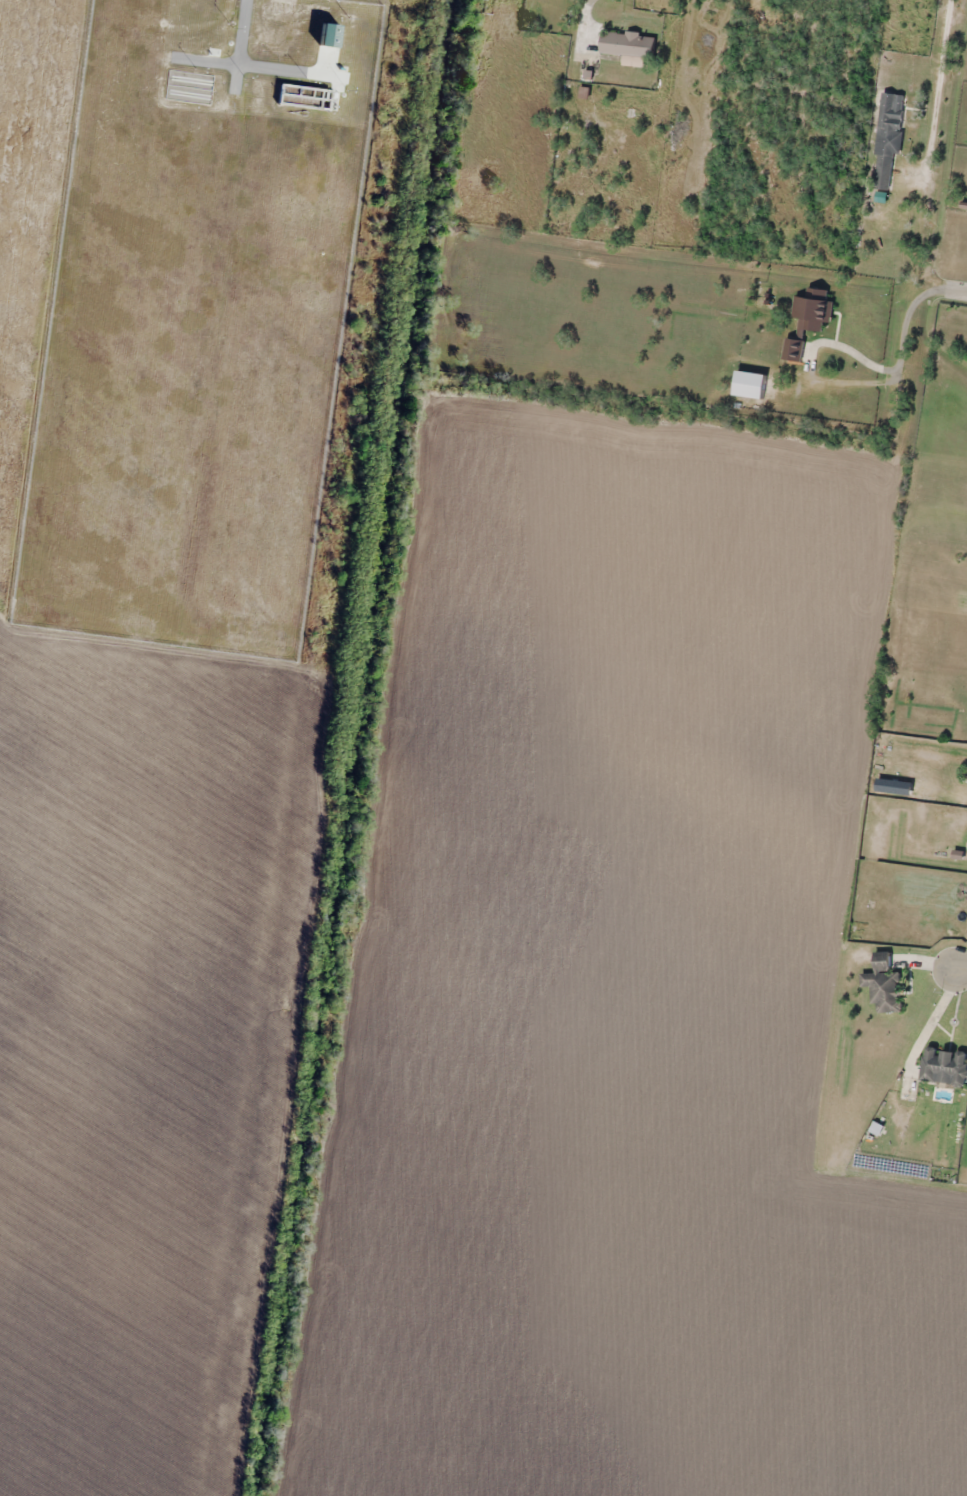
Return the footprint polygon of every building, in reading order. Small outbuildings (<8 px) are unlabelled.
[(655,58),(657,34),(603,30),(601,54),(655,58)] [(906,94),(882,92),(876,154),(879,154),(875,188),(891,189),(894,152),(900,153),(906,94)] [(806,330),(827,332),(831,300),(827,300),(828,291),(811,288),(810,297),(795,295),(792,316),(800,318),(797,338),(786,337),(783,359),(801,361),(806,330)] [(902,970),(891,970),(891,950),(875,950),(875,972),(861,972),(861,986),(872,986),(872,1003),(879,1003),(879,1011),(902,1011),(902,970)] [(966,1073),(966,1050),(924,1047),(922,1081),(966,1084),(966,1073)]
